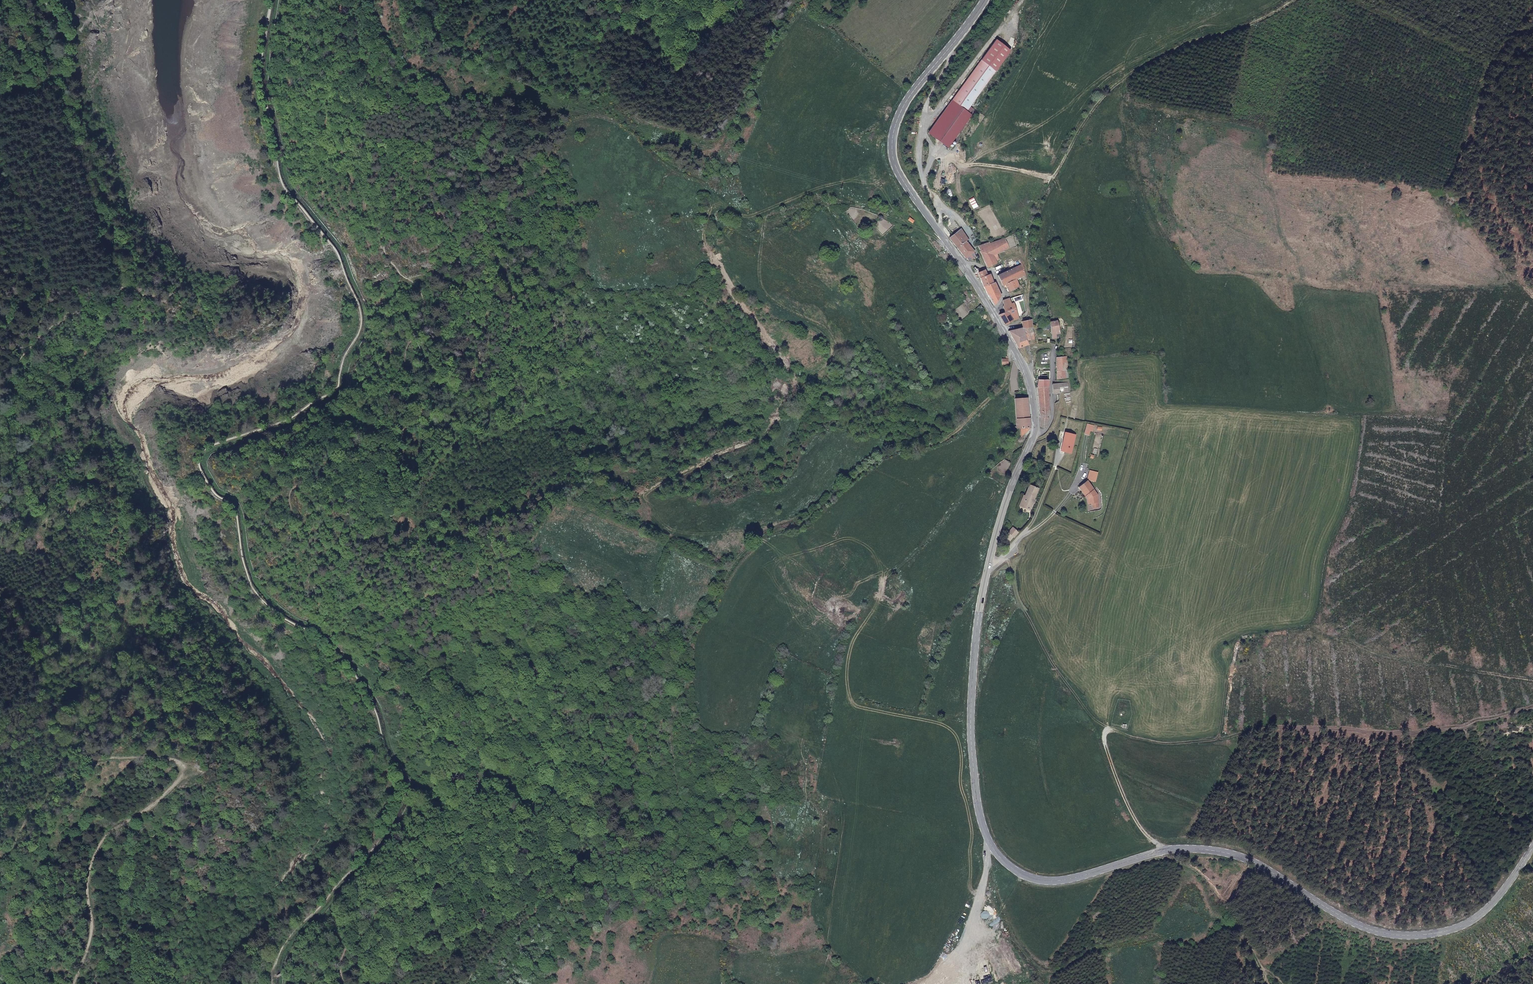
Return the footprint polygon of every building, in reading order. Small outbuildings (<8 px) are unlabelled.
[(996,40),(928,133),(948,148),(972,115),(967,111),(1011,51),(996,40)] [(975,251),(967,240),(969,239),(962,228),(950,237),(965,257),(973,252),(975,251)] [(1005,237),(978,245),(987,267),(1000,261),(1000,260),(997,261),(994,255),(998,253),(1009,247),(1005,237)] [(1013,269),(1008,271),(998,275),(1003,284),(1005,283),(1009,291),(1012,289),(1019,286),(1016,278),(1025,273),(1022,265),(1013,269)] [(988,274),(985,269),(978,272),(980,277),(988,274)] [(984,286),(994,282),(991,273),(988,274),(980,277),(984,286)] [(984,286),(994,305),(1002,295),(996,281),(994,282),(984,286)] [(1005,324),(1019,318),(1014,302),(1012,303),(1010,297),(1002,300),(1004,305),(1003,305),(1006,311),(999,314),(1005,324)] [(1051,320),(1053,334),(1061,333),(1058,319),(1051,320)] [(1027,340),(1035,339),(1033,326),(1023,327),(1027,340)] [(1023,327),(1009,330),(1018,347),(1029,344),(1027,340),(1023,327)] [(1056,356),(1057,379),(1066,378),(1065,370),(1068,370),(1067,356),(1061,356),(1056,356)] [(1067,382),(1054,383),(1054,393),(1062,393),(1068,392),(1067,382)] [(1037,386),(1040,427),(1044,428),(1046,427),(1047,426),(1048,424),(1050,417),(1049,386),(1037,386)] [(1031,427),(1028,397),(1015,397),(1016,427),(1021,427),(1021,436),(1029,430),(1031,428),(1031,427)] [(1087,423),(1084,433),(1089,434),(1090,430),(1093,431),(1094,425),(1087,423)] [(1061,449),(1072,452),(1076,434),(1065,432),(1061,449)] [(1090,470),(1087,479),(1096,481),(1098,472),(1090,470)] [(1093,490),(1087,481),(1079,487),(1086,496),(1087,495),(1089,497),(1091,503),(1093,503),(1099,502),(1098,497),(1093,490)] [(1040,488),(1030,484),(1025,495),(1024,494),(1019,505),(1030,510),(1040,488)] [(1012,527),(1008,532),(1014,537),(1018,532),(1012,527)]
